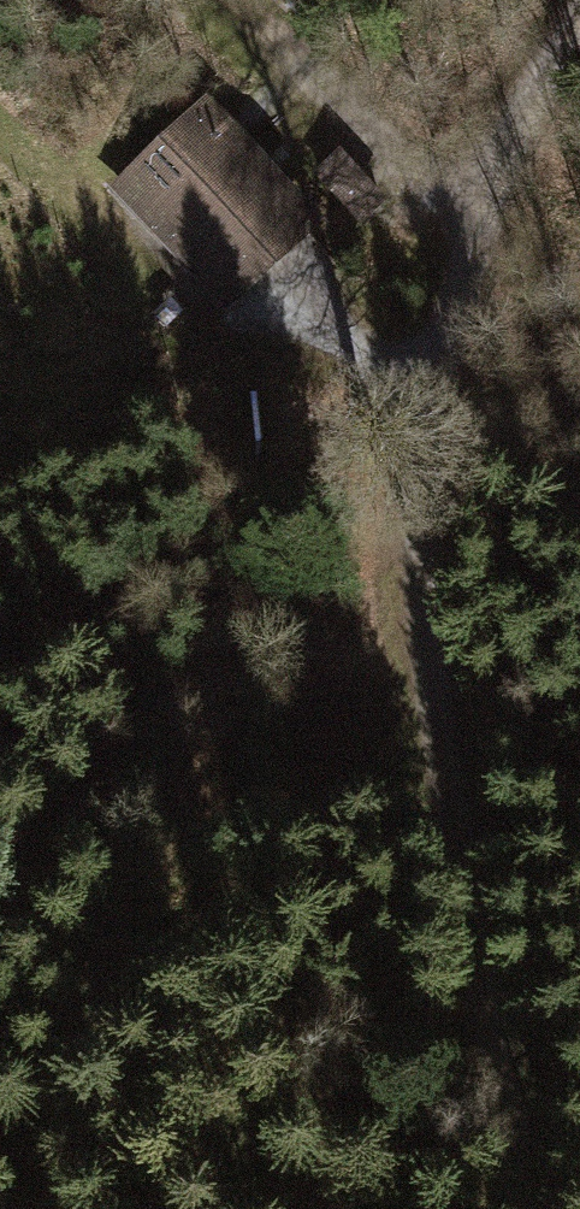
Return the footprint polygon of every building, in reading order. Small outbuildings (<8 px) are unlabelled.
[(109,194),(223,323),(321,236),(207,108),(109,194)] [(321,185),(372,218),(394,185),(343,152),(321,185)]
